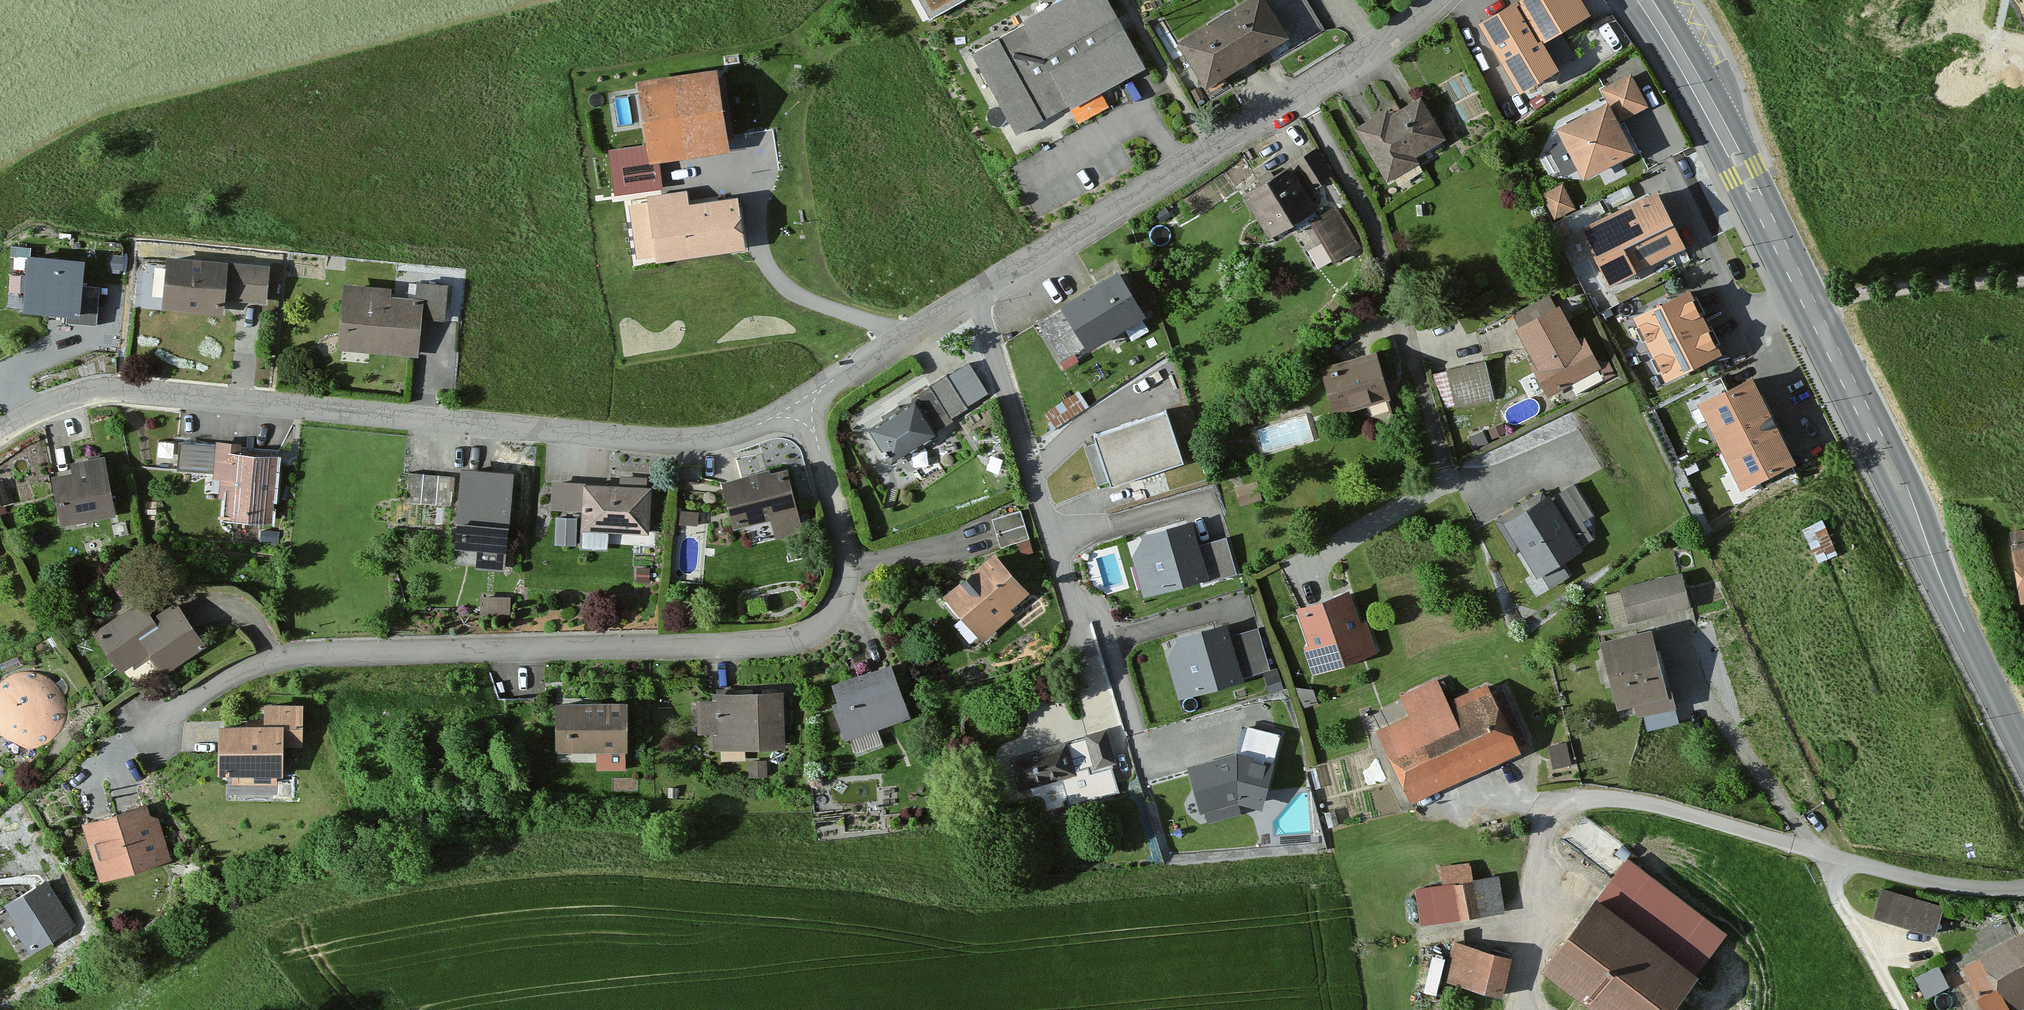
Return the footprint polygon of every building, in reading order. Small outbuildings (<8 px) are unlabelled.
[(931,10),(948,0),(925,0),(931,10)] [(1098,0),(1067,0),(970,56),(1018,137),(1137,68),(1098,0)] [(1177,45),(1204,94),(1288,43),(1265,0),(1257,0),(1177,45)] [(1484,14),(1522,79),(1555,60),(1539,33),(1585,6),(1582,0),(1508,0),(1484,14)] [(714,68),(641,79),(652,152),(725,141),(714,68)] [(1634,78),(1606,90),(1621,122),(1648,110),(1634,78)] [(1423,94),(1355,132),(1385,184),(1452,146),(1423,94)] [(1612,105),(1560,132),(1586,182),(1638,155),(1621,122),(1612,105)] [(1316,156),(1292,171),(1308,197),(1332,182),(1316,156)] [(1292,171),(1243,198),(1269,244),(1310,221),(1335,265),(1359,252),(1335,210),(1319,219),(1308,197),(1292,171)] [(1561,187),(1542,197),(1554,220),(1573,209),(1561,187)] [(675,194),(653,197),(660,252),(742,240),(736,199),(677,207),(675,194)] [(1657,196),(1582,232),(1608,285),(1683,249),(1657,196)] [(82,255),(29,251),(25,303),(78,307),(82,255)] [(272,269),(168,260),(164,313),(224,318),(225,305),(269,308),(272,269)] [(1124,276),(1064,310),(1090,354),(1149,320),(1124,276)] [(389,293),(345,288),(338,349),(415,358),(420,320),(441,323),(444,290),(420,288),(418,307),(388,304),(389,293)] [(1693,296),(1637,323),(1666,384),(1723,358),(1693,296)] [(1562,307),(1516,332),(1550,395),(1596,370),(1562,307)] [(1379,360),(1328,374),(1340,413),(1390,399),(1379,360)] [(1482,368),(1435,377),(1441,413),(1489,404),(1482,368)] [(948,380),(932,389),(949,419),(965,411),(948,380)] [(1759,380),(1703,404),(1721,447),(1777,425),(1759,380)] [(1180,453),(1164,404),(1097,426),(1112,475),(1180,453)] [(915,405),(873,434),(895,466),(937,437),(915,405)] [(1777,425),(1721,447),(1740,493),(1796,470),(1777,425)] [(275,463),(214,456),(212,482),(222,483),(220,500),(228,501),(225,522),(268,526),(275,463)] [(72,477),(52,480),(61,532),(116,522),(106,462),(70,468),(72,477)] [(514,475),(463,470),(456,550),(478,552),(476,572),(506,575),(514,475)] [(783,470),(721,486),(734,533),(795,516),(783,470)] [(446,478),(402,475),(399,508),(443,511),(446,478)] [(1577,482),(1499,528),(1520,565),(1533,557),(1545,578),(1585,555),(1574,536),(1600,521),(1577,482)] [(575,487),(550,485),(548,513),(573,515),(575,487)] [(655,491),(583,487),(581,536),(652,540),(655,491)] [(1018,512),(988,520),(997,551),(1027,543),(1018,512)] [(1809,522),(1819,555),(1841,548),(1832,516),(1809,522)] [(1205,571),(1189,518),(1130,537),(1146,589),(1205,571)] [(577,522),(555,520),(552,548),(575,550),(577,522)] [(2000,533),(2016,615),(2023,613),(2023,529),(2000,533)] [(997,554),(943,599),(981,643),(1035,598),(997,554)] [(1686,579),(1619,595),(1627,630),(1694,614),(1686,579)] [(1352,595),(1297,613),(1308,648),(1299,651),(1310,684),(1384,659),(1371,618),(1361,621),(1352,595)] [(504,600),(480,599),(479,619),(503,620),(504,600)] [(141,603),(91,637),(118,676),(150,654),(167,678),(209,649),(176,602),(152,619),(141,603)] [(1241,673),(1225,621),(1165,640),(1181,692),(1241,673)] [(1655,635),(1602,646),(1618,715),(1670,703),(1655,635)] [(895,667),(832,689),(839,708),(831,711),(844,746),(914,721),(895,667)] [(64,715),(59,695),(44,680),(24,675),(4,680),(0,684),(0,746),(3,749),(23,755),(44,750),(58,735),(64,715)] [(1406,721),(1377,734),(1410,808),(1482,775),(1450,705),(1438,679),(1395,698),(1406,721)] [(1450,705),(1482,775),(1525,756),(1493,686),(1450,705)] [(785,698),(714,697),(713,706),(696,705),(696,735),(715,735),(715,752),(784,753),(785,698)] [(263,730),(220,728),(218,788),(287,791),(289,756),(304,757),(307,707),(264,705),(263,730)] [(628,709),(557,705),(554,753),(625,757),(628,709)] [(1066,740),(1012,754),(1020,785),(1074,770),(1066,740)] [(1237,750),(1189,763),(1202,805),(1237,795),(1261,802),(1272,758),(1237,750)] [(146,806),(87,824),(104,880),(163,862),(146,806)] [(1547,971),(1595,1009),(1680,1009),(1729,940),(1628,866),(1547,971)] [(1468,870),(1427,875),(1433,927),(1474,922),(1468,870)] [(41,885),(0,910),(28,954),(69,929),(41,885)] [(1941,911),(1879,893),(1871,921),(1933,938),(1941,911)] [(1981,952),(2003,1000),(2023,990),(2023,933),(1981,952)] [(1514,963),(1452,946),(1441,988),(1503,1005),(1514,963)] [(1983,1009),(2008,1009),(2003,1000),(1983,1009)]
